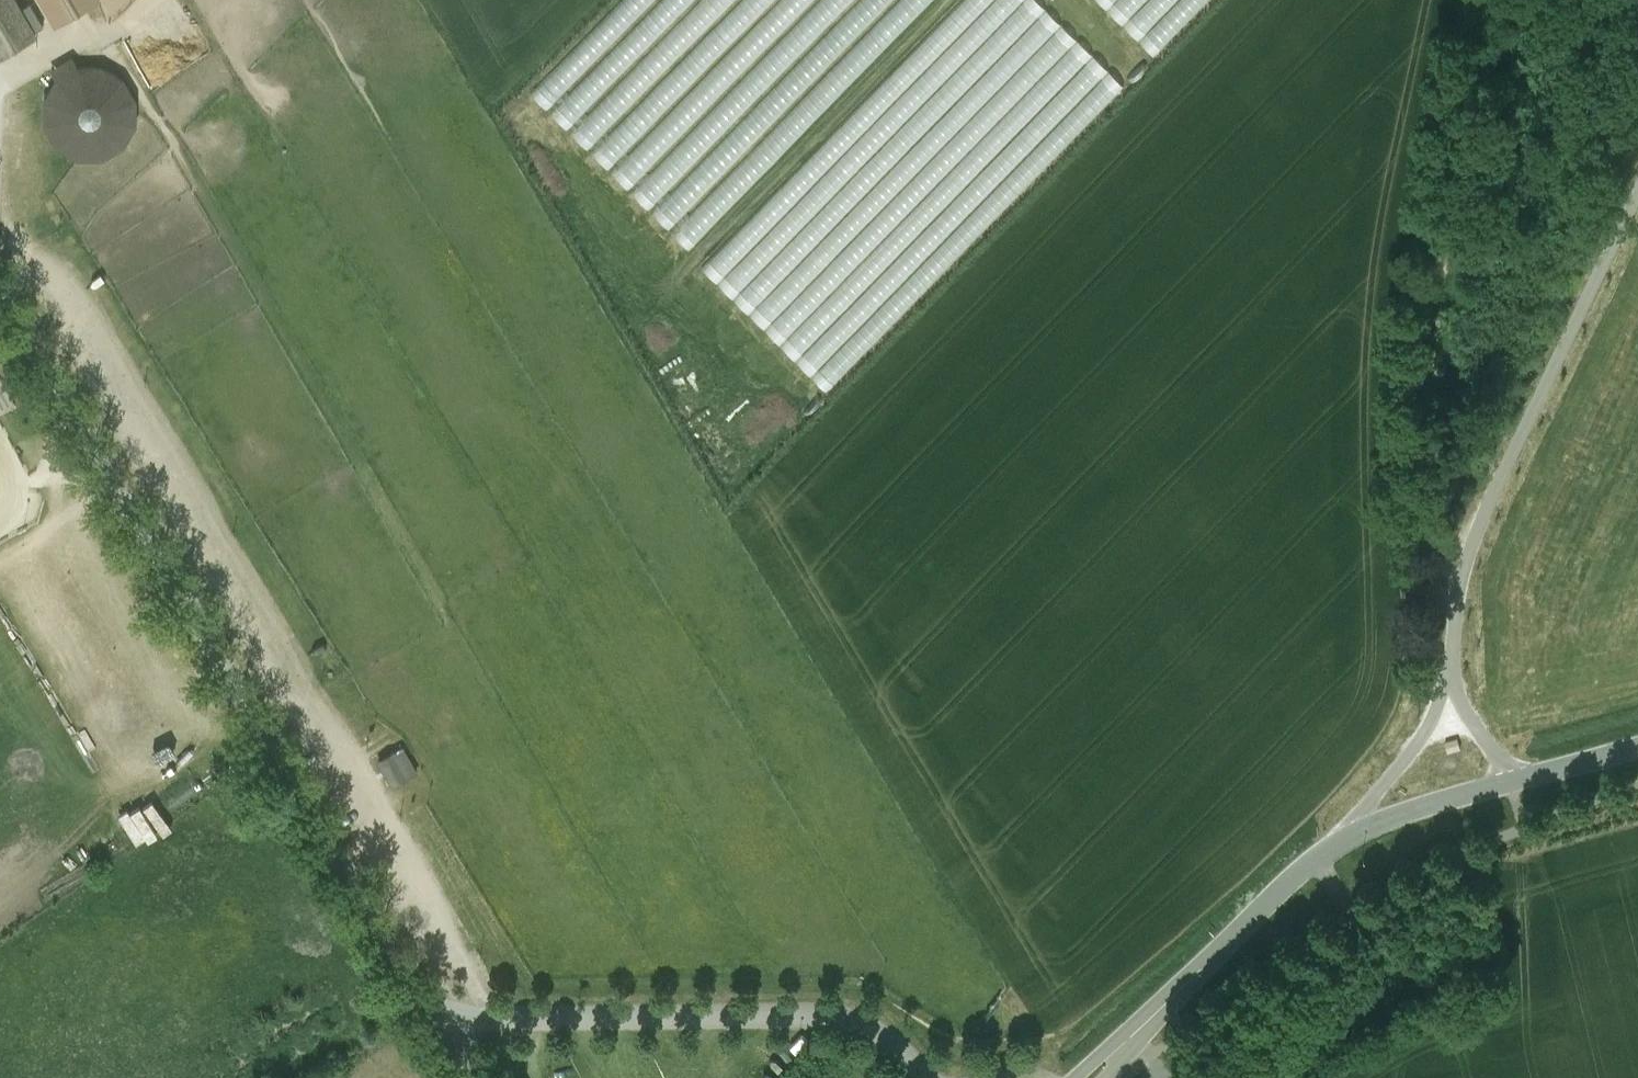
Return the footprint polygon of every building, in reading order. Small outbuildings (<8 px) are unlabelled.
[(34,38),(12,0),(0,0),(0,58),(34,38)] [(57,26),(97,3),(95,0),(42,0),(57,26)] [(704,273),(960,0),(660,0),(544,124),(704,273)] [(840,401),(1125,98),(1020,0),(986,0),(717,287),(840,401)] [(1155,71),(1221,0),(1078,0),(1155,71)] [(100,68),(88,67),(77,69),(72,59),(50,72),(56,81),(49,90),(45,101),(43,113),(45,125),(50,136),(57,145),(66,152),(77,157),(90,158),(101,157),(112,152),(121,145),(128,135),(133,124),(135,112),(133,100),(128,89),(121,80),(111,73),(100,68)] [(403,742),(375,758),(392,785),(419,769),(403,742)] [(151,834),(172,821),(154,792),(133,805),(151,834)]
